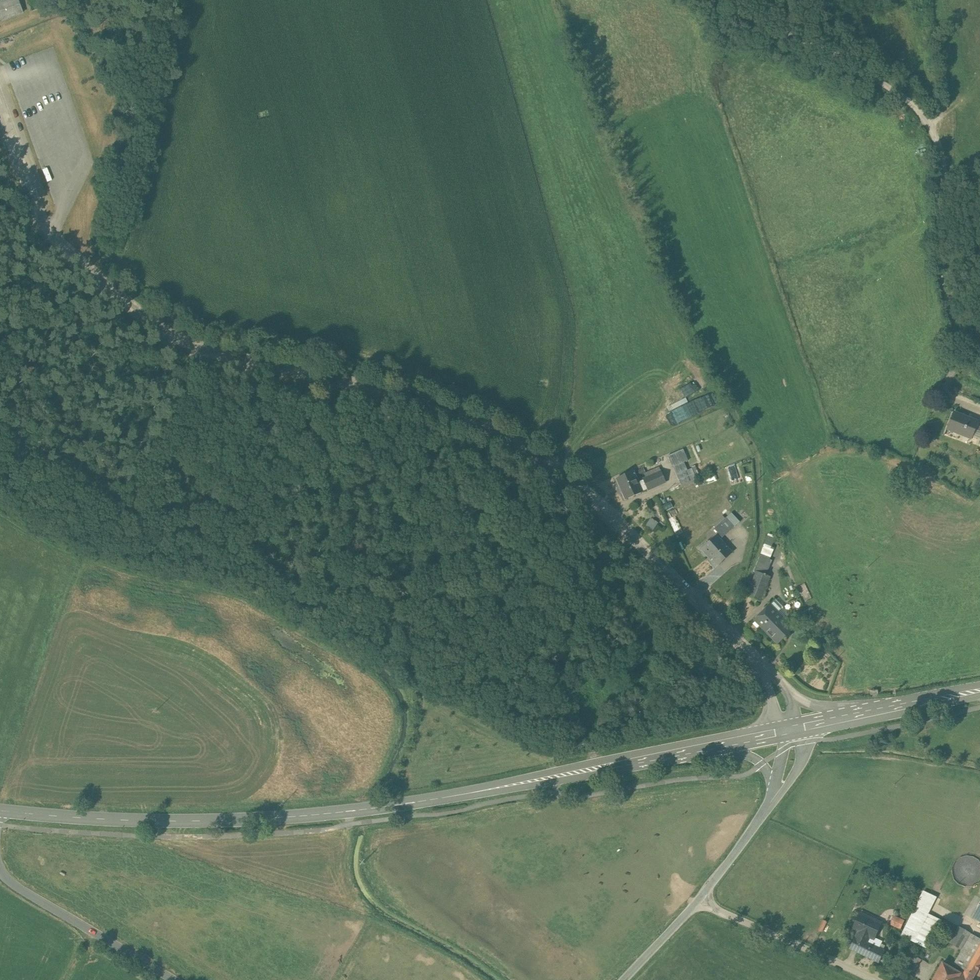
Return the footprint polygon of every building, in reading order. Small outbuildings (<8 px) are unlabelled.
[(0,2),(0,22),(24,14),(19,0),(4,0),(0,2)] [(676,388),(682,400),(703,390),(697,378),(676,388)] [(717,394),(708,397),(712,409),(721,406),(717,394)] [(977,422),(953,412),(946,430),(970,440),(977,422)] [(737,425),(727,429),(733,441),(742,436),(737,425)] [(693,481),(685,462),(688,460),(684,449),(680,451),(680,450),(669,455),(682,486),(693,481)] [(635,470),(617,478),(627,501),(645,493),(635,470)] [(662,471),(643,478),(648,491),(667,483),(662,471)] [(729,517),(715,528),(722,537),(736,527),(729,517)] [(658,523),(651,518),(644,527),(651,532),(658,523)] [(718,534),(703,548),(719,566),(734,552),(718,534)] [(775,547),(766,544),(757,571),(766,574),(775,547)] [(757,571),(747,597),(763,603),(773,577),(757,571)] [(765,610),(754,620),(778,646),(791,634),(781,623),(785,618),(771,604),(765,610)] [(967,886),(972,885),(976,882),(979,878),(979,877),(979,865),(979,864),(976,860),(972,858),(967,857),(962,858),(958,860),(955,864),(953,869),(953,874),(955,878),(958,882),(962,885),(967,886)] [(924,891),(901,935),(926,948),(940,919),(928,914),(936,897),(924,891)] [(972,917),(979,922),(979,902),(972,917)] [(880,923),(859,914),(852,929),(853,929),(843,951),(863,960),(870,944),(873,938),(880,923)] [(894,916),(887,932),(896,936),(904,921),(894,916)] [(960,927),(952,941),(961,947),(970,933),(960,927)] [(942,963),(932,979),(974,979),(979,969),(979,940),(972,935),(953,968),(942,963)] [(885,951),(870,944),(863,960),(878,967),(885,951)] [(909,967),(918,970),(922,958),(913,955),(909,967)]
